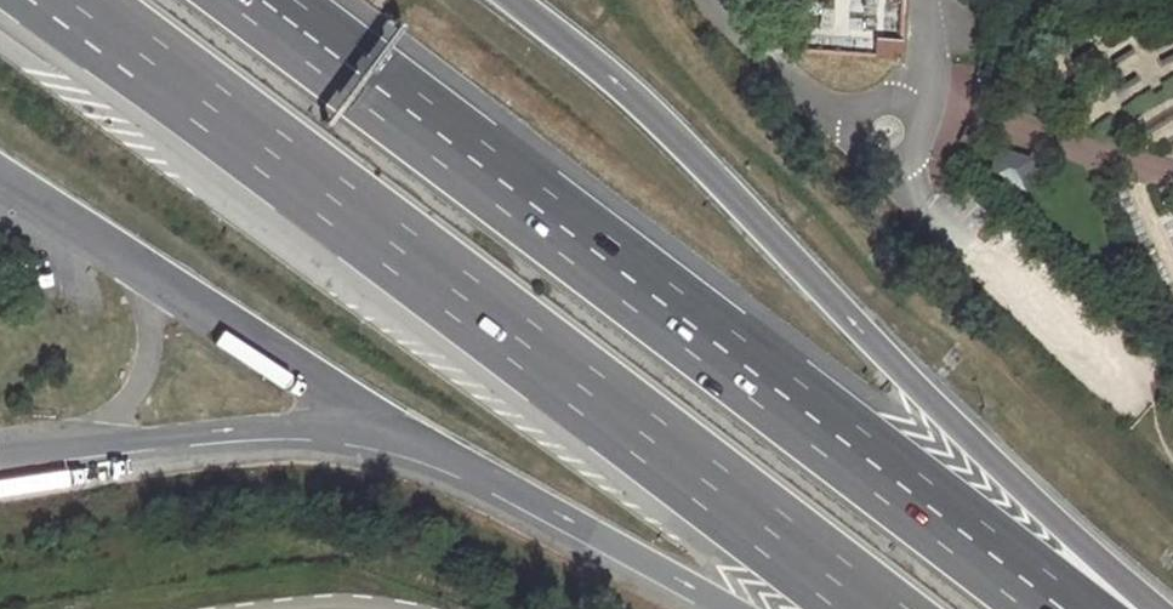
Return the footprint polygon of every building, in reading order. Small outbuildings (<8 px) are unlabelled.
[(879,59),(904,62),(905,40),(879,38),(879,59)] [(1027,159),(994,149),(985,175),(1018,186),(1027,159)]
